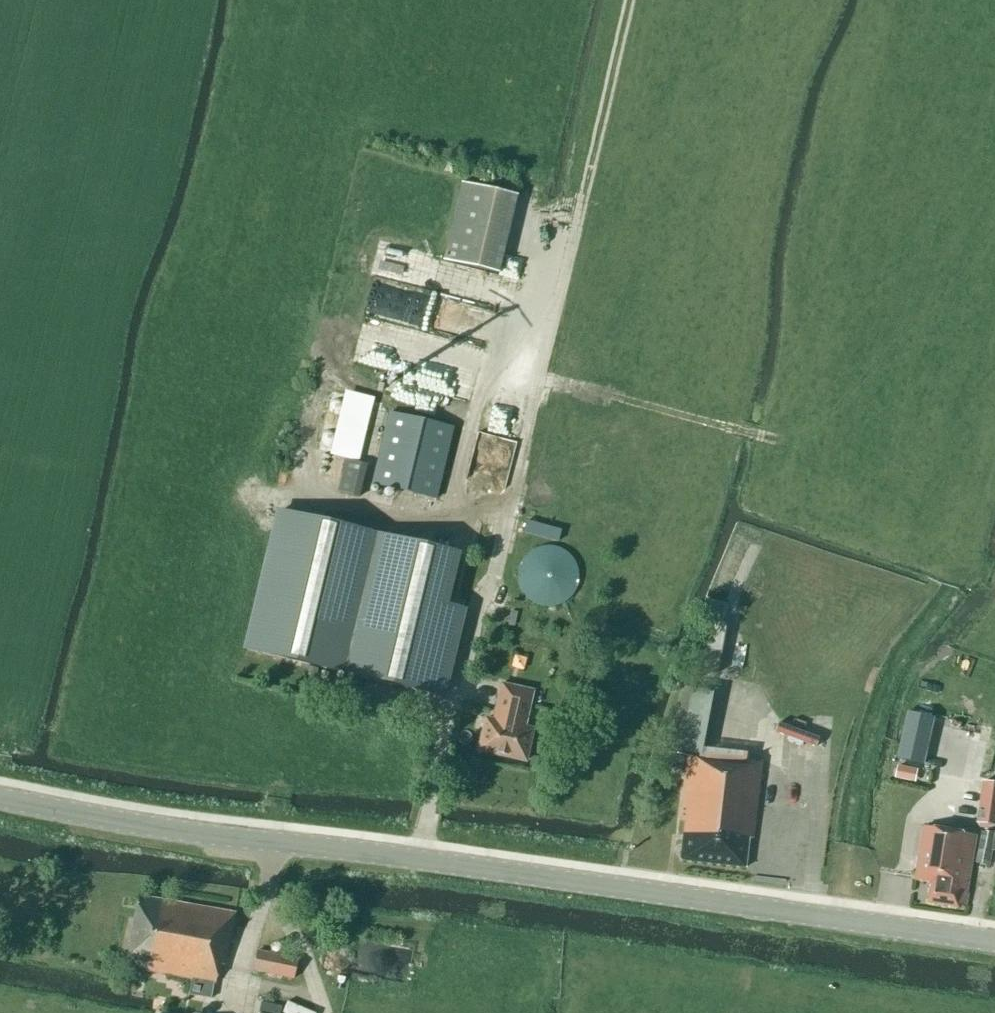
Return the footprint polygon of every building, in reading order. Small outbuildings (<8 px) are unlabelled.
[(516,195),(461,182),(443,260),(497,273),(516,195)] [(371,312),(441,323),(446,291),(377,280),(371,312)] [(349,389),(335,453),(364,459),(379,396),(349,389)] [(372,483),(436,499),(452,430),(388,413),(372,483)] [(338,490),(361,495),(368,462),(345,457),(338,490)] [(349,515),(282,498),(246,649),(273,655),(273,659),(308,668),(309,664),(440,695),(461,608),(439,603),(451,552),(346,527),(349,515)] [(696,670),(718,674),(726,623),(705,619),(696,670)] [(532,690),(501,683),(493,720),(485,719),(478,750),(525,761),(532,729),(524,728),(525,723),(532,690)] [(678,860),(749,868),(762,760),(707,754),(706,758),(693,757),(705,693),(681,689),(669,752),(687,755),(680,819),(683,819),(678,860)] [(896,750),(895,759),(924,762),(925,753),(896,750)] [(909,767),(898,765),(895,779),(907,781),(910,767),(909,767)] [(983,781),(977,823),(994,826),(994,783),(983,781)] [(967,892),(976,835),(924,827),(916,878),(932,881),(928,903),(958,908),(959,905),(966,907),(968,892),(967,892)] [(983,833),(979,849),(976,863),(990,865),(993,850),(994,850),(994,834),(983,833)] [(224,965),(235,913),(138,896),(124,964),(146,968),(146,970),(191,979),(189,994),(211,998),(213,983),(215,983),(220,964),(224,965)] [(253,970),(293,978),(297,959),(257,951),(253,970)] [(261,1012),(280,1012),(281,1006),(261,1002),(258,1012),(261,1012)]
